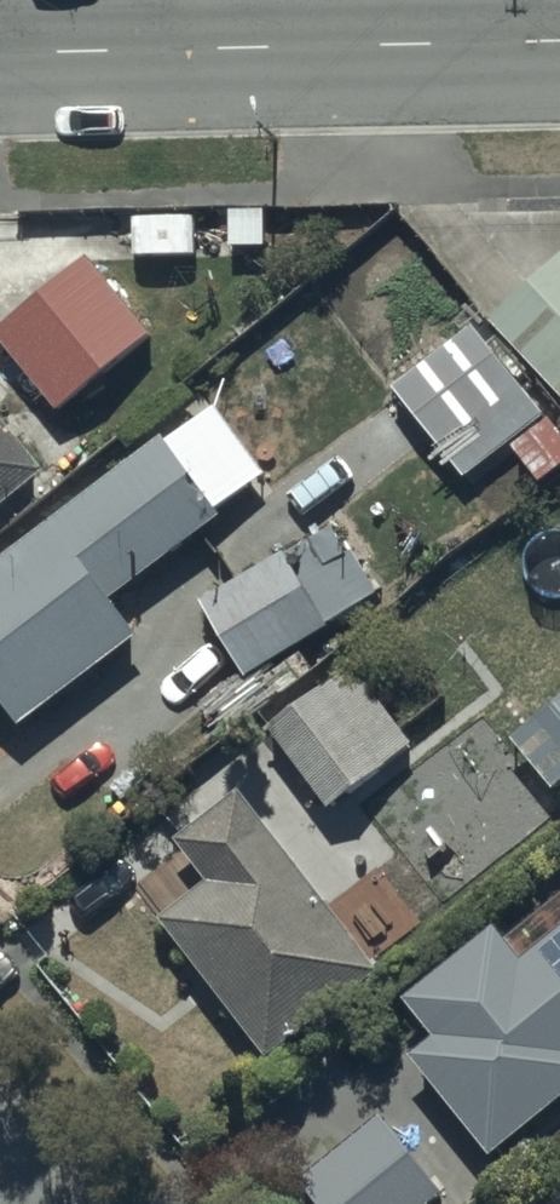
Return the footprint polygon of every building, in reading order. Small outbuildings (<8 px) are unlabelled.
[(85,262),(0,335),(0,349),(57,415),(149,336),(85,262)] [(559,415),(559,271),(490,325),(559,415)] [(452,488),(536,424),(463,329),(379,393),(452,488)] [(0,553),(0,733),(4,738),(122,648),(94,610),(204,526),(198,518),(238,488),(185,418),(145,448),(143,445),(0,553)] [(31,475),(0,436),(0,500),(31,475)] [(319,535),(187,613),(228,683),(360,605),(319,535)] [(346,669),(256,731),(311,811),(401,749),(346,669)] [(494,746),(533,798),(559,777),(559,695),(494,746)] [(191,892),(146,928),(250,1059),(360,971),(223,800),(159,851),(191,892)] [(501,962),(477,932),(387,1005),(417,1042),(391,1062),(472,1162),(559,1090),(559,915),(501,962)] [(278,1191),(290,1203),(423,1203),(437,1192),(370,1114),(278,1191)]
